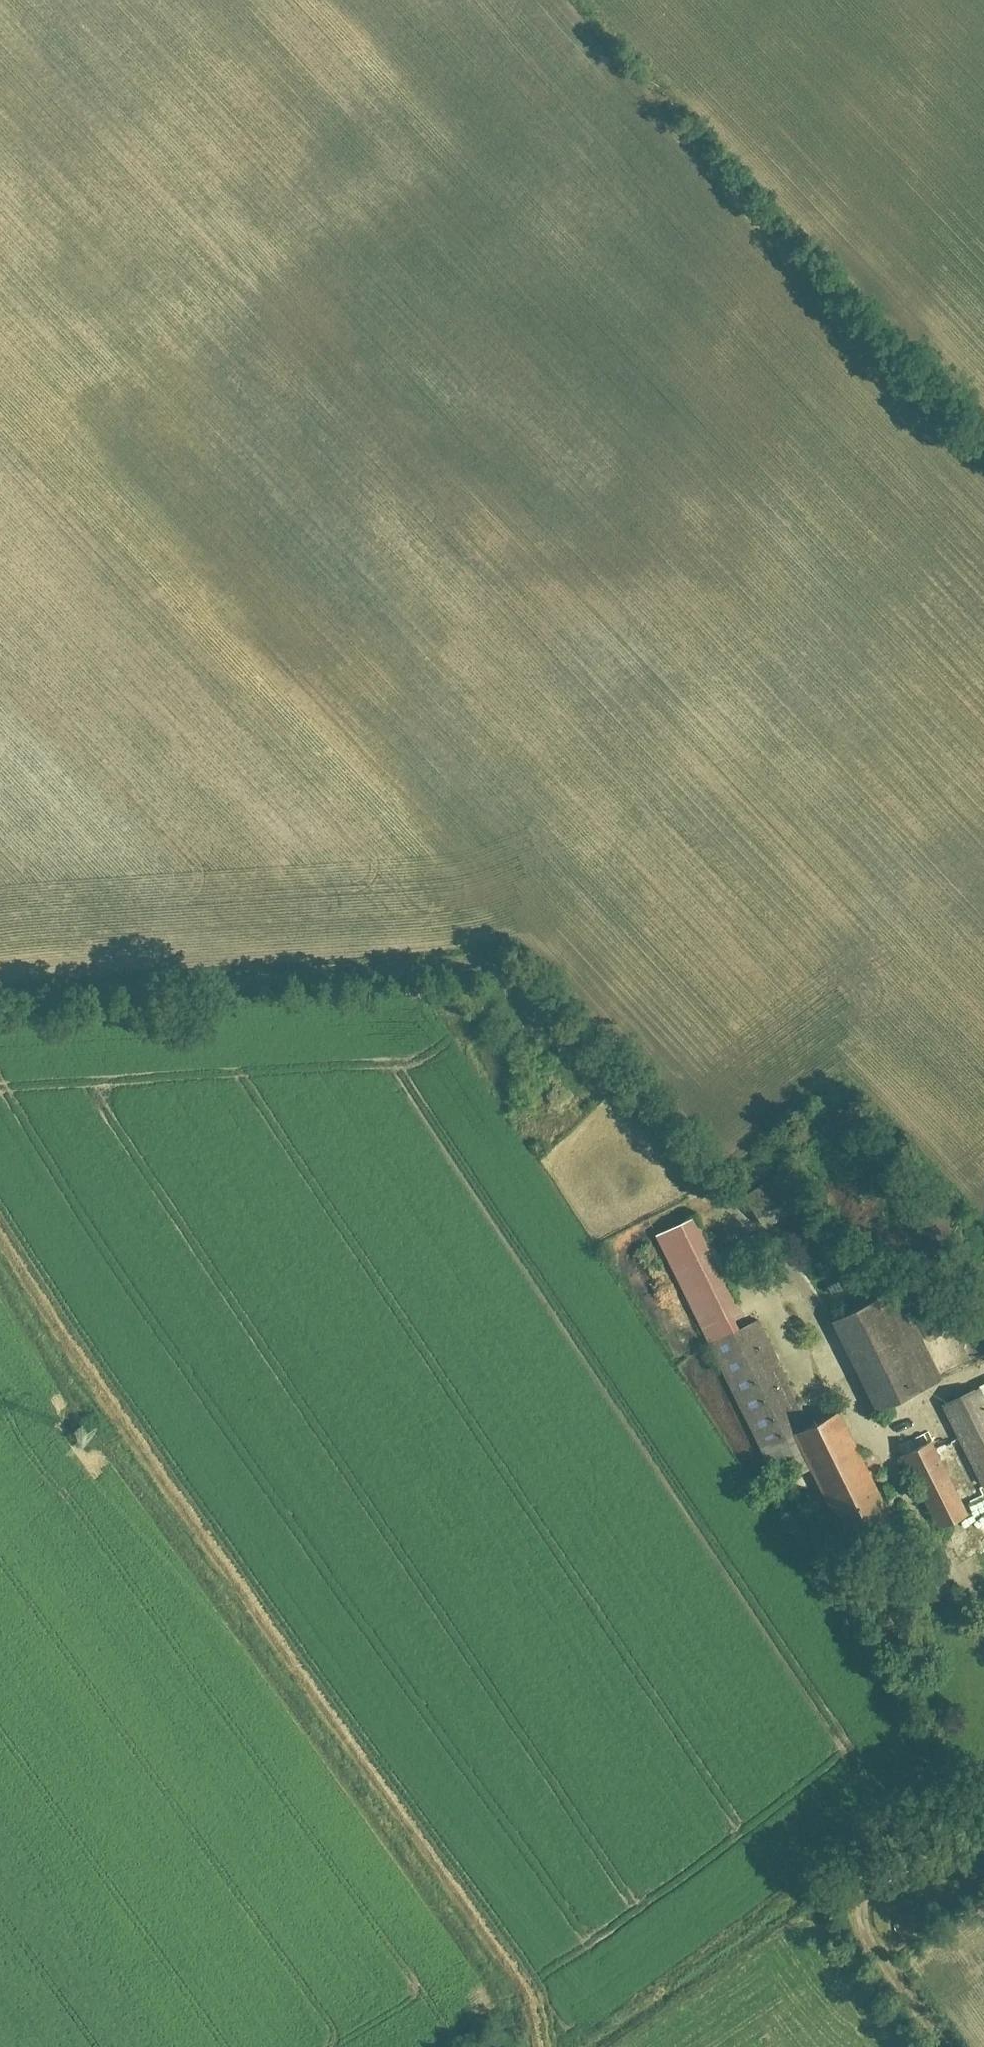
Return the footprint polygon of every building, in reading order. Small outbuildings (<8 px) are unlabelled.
[(695,1219),(661,1236),(781,1480),(814,1463),(852,1540),(890,1522),(838,1414),(811,1427),(759,1319),(740,1328),(737,1322),(744,1319),(695,1219)] [(902,1284),(838,1315),(882,1406),(947,1375),(902,1284)] [(946,1401),(983,1473),(983,1381),(946,1401)] [(931,1435),(904,1449),(943,1524),(970,1510),(931,1435)]
